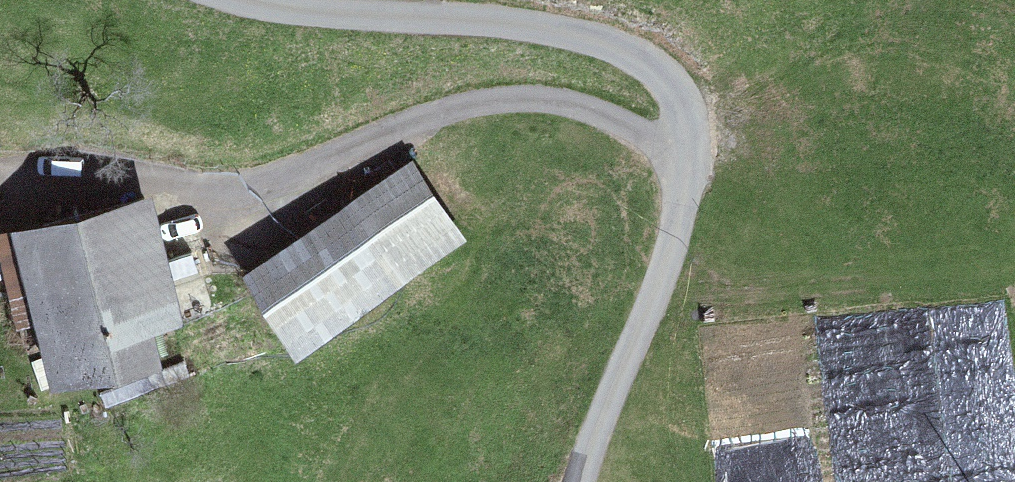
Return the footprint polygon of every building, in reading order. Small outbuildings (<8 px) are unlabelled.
[(415,153),(248,264),(298,339),(465,228),(415,153)] [(184,313),(151,184),(7,221),(49,383),(165,353),(156,320),(184,313)]
